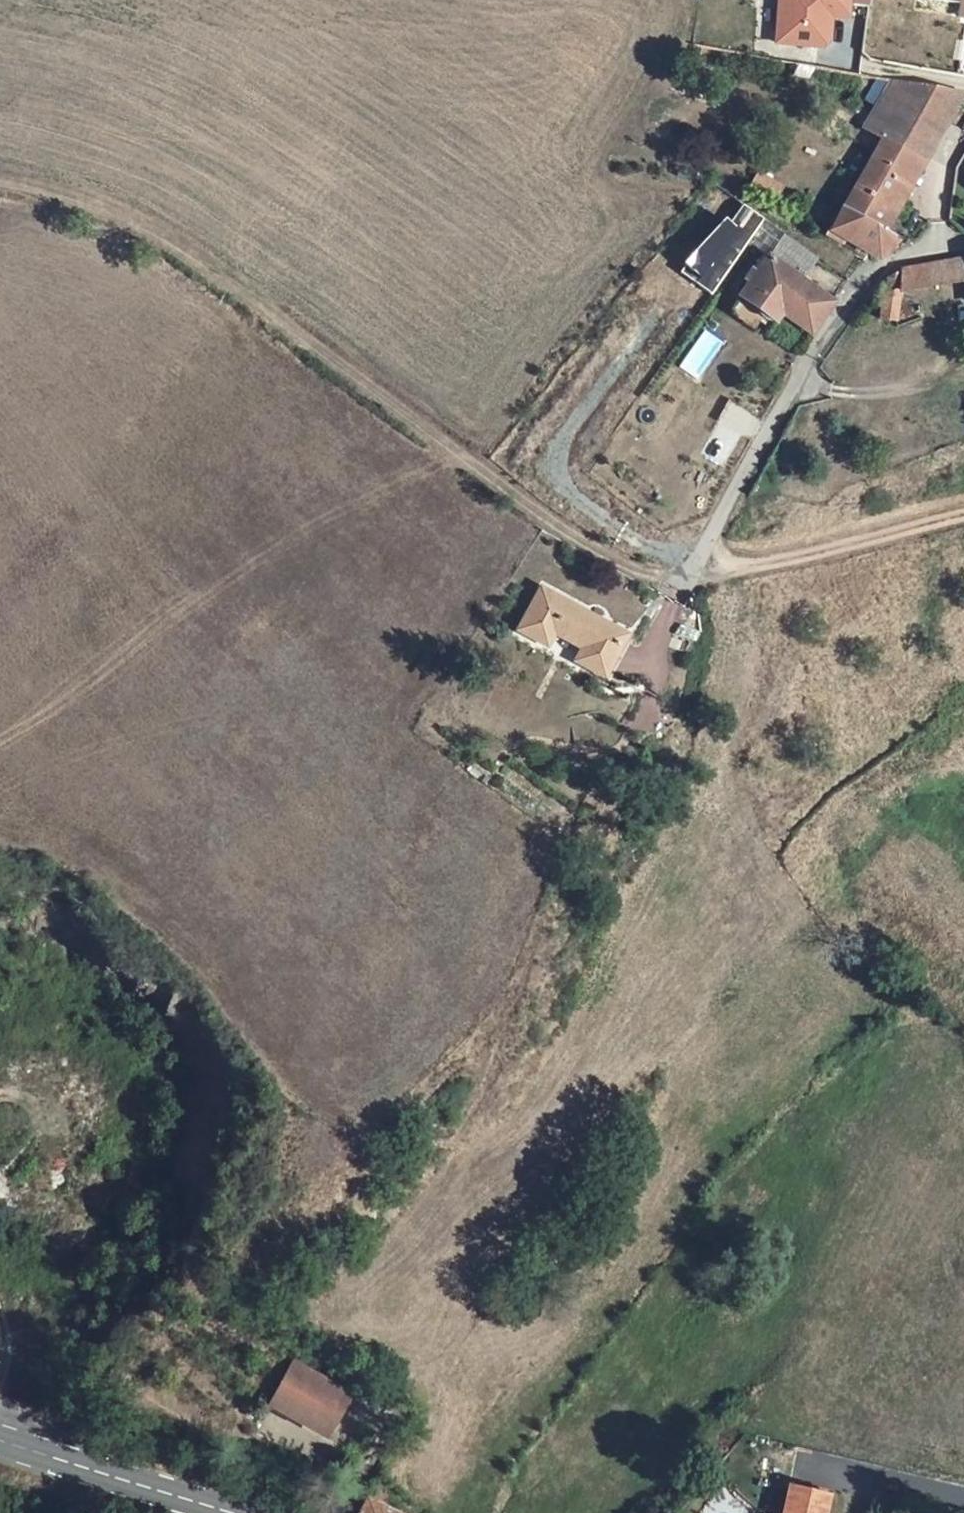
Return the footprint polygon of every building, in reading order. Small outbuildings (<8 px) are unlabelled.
[(773,42),(830,48),(833,17),(851,19),(852,3),(870,5),(870,0),(776,0),(773,42)] [(922,87),(952,93),(955,83),(956,77),(928,70),(922,87)] [(882,143),(916,86),(895,82),(864,134),(882,143)] [(923,166),(963,96),(952,93),(922,87),(916,86),(882,143),(923,166)] [(882,143),(828,234),(843,243),(874,259),(895,239),(897,235),(887,230),(923,166),(882,143)] [(748,174),(742,188),(767,201),(774,187),(748,174)] [(767,260),(780,240),(759,227),(747,247),(767,260)] [(838,251),(843,243),(828,234),(823,241),(838,251)] [(803,283),(816,262),(780,240),(767,260),(756,276),(751,273),(743,289),(738,300),(754,311),(759,320),(772,325),(780,316),(809,335),(829,302),(803,283)] [(953,287),(963,284),(963,260),(951,262),(953,287)] [(911,272),(884,282),(880,333),(900,332),(900,300),(953,287),(951,262),(938,265),(911,272)] [(544,591),(520,628),(547,644),(555,631),(585,649),(578,662),(603,676),(626,640),(544,591)] [(341,1384),(287,1355),(268,1395),(321,1424),(341,1384)] [(834,1493),(790,1485),(784,1512),(830,1512),(834,1493)] [(365,1494),(356,1512),(404,1512),(365,1494)]
